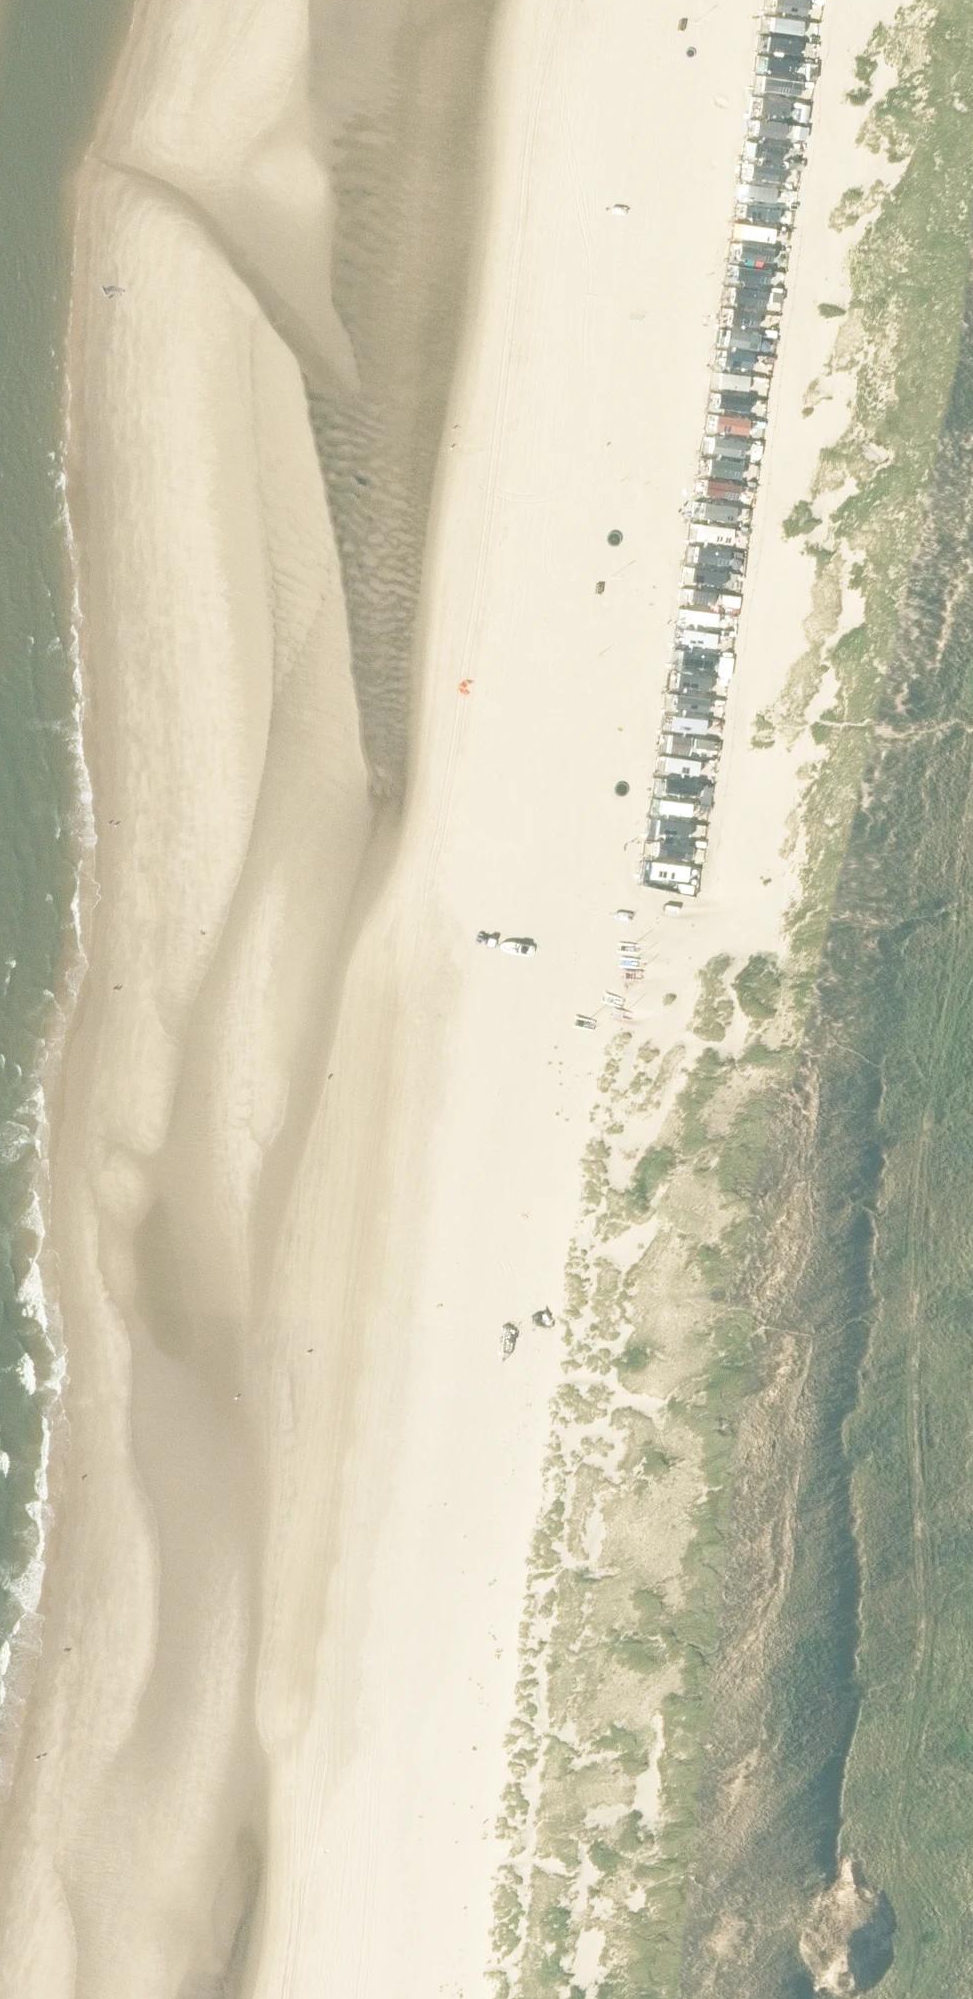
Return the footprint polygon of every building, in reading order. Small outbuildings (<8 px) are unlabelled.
[(720,904),(856,0),(796,0),(659,893),(720,904)]
